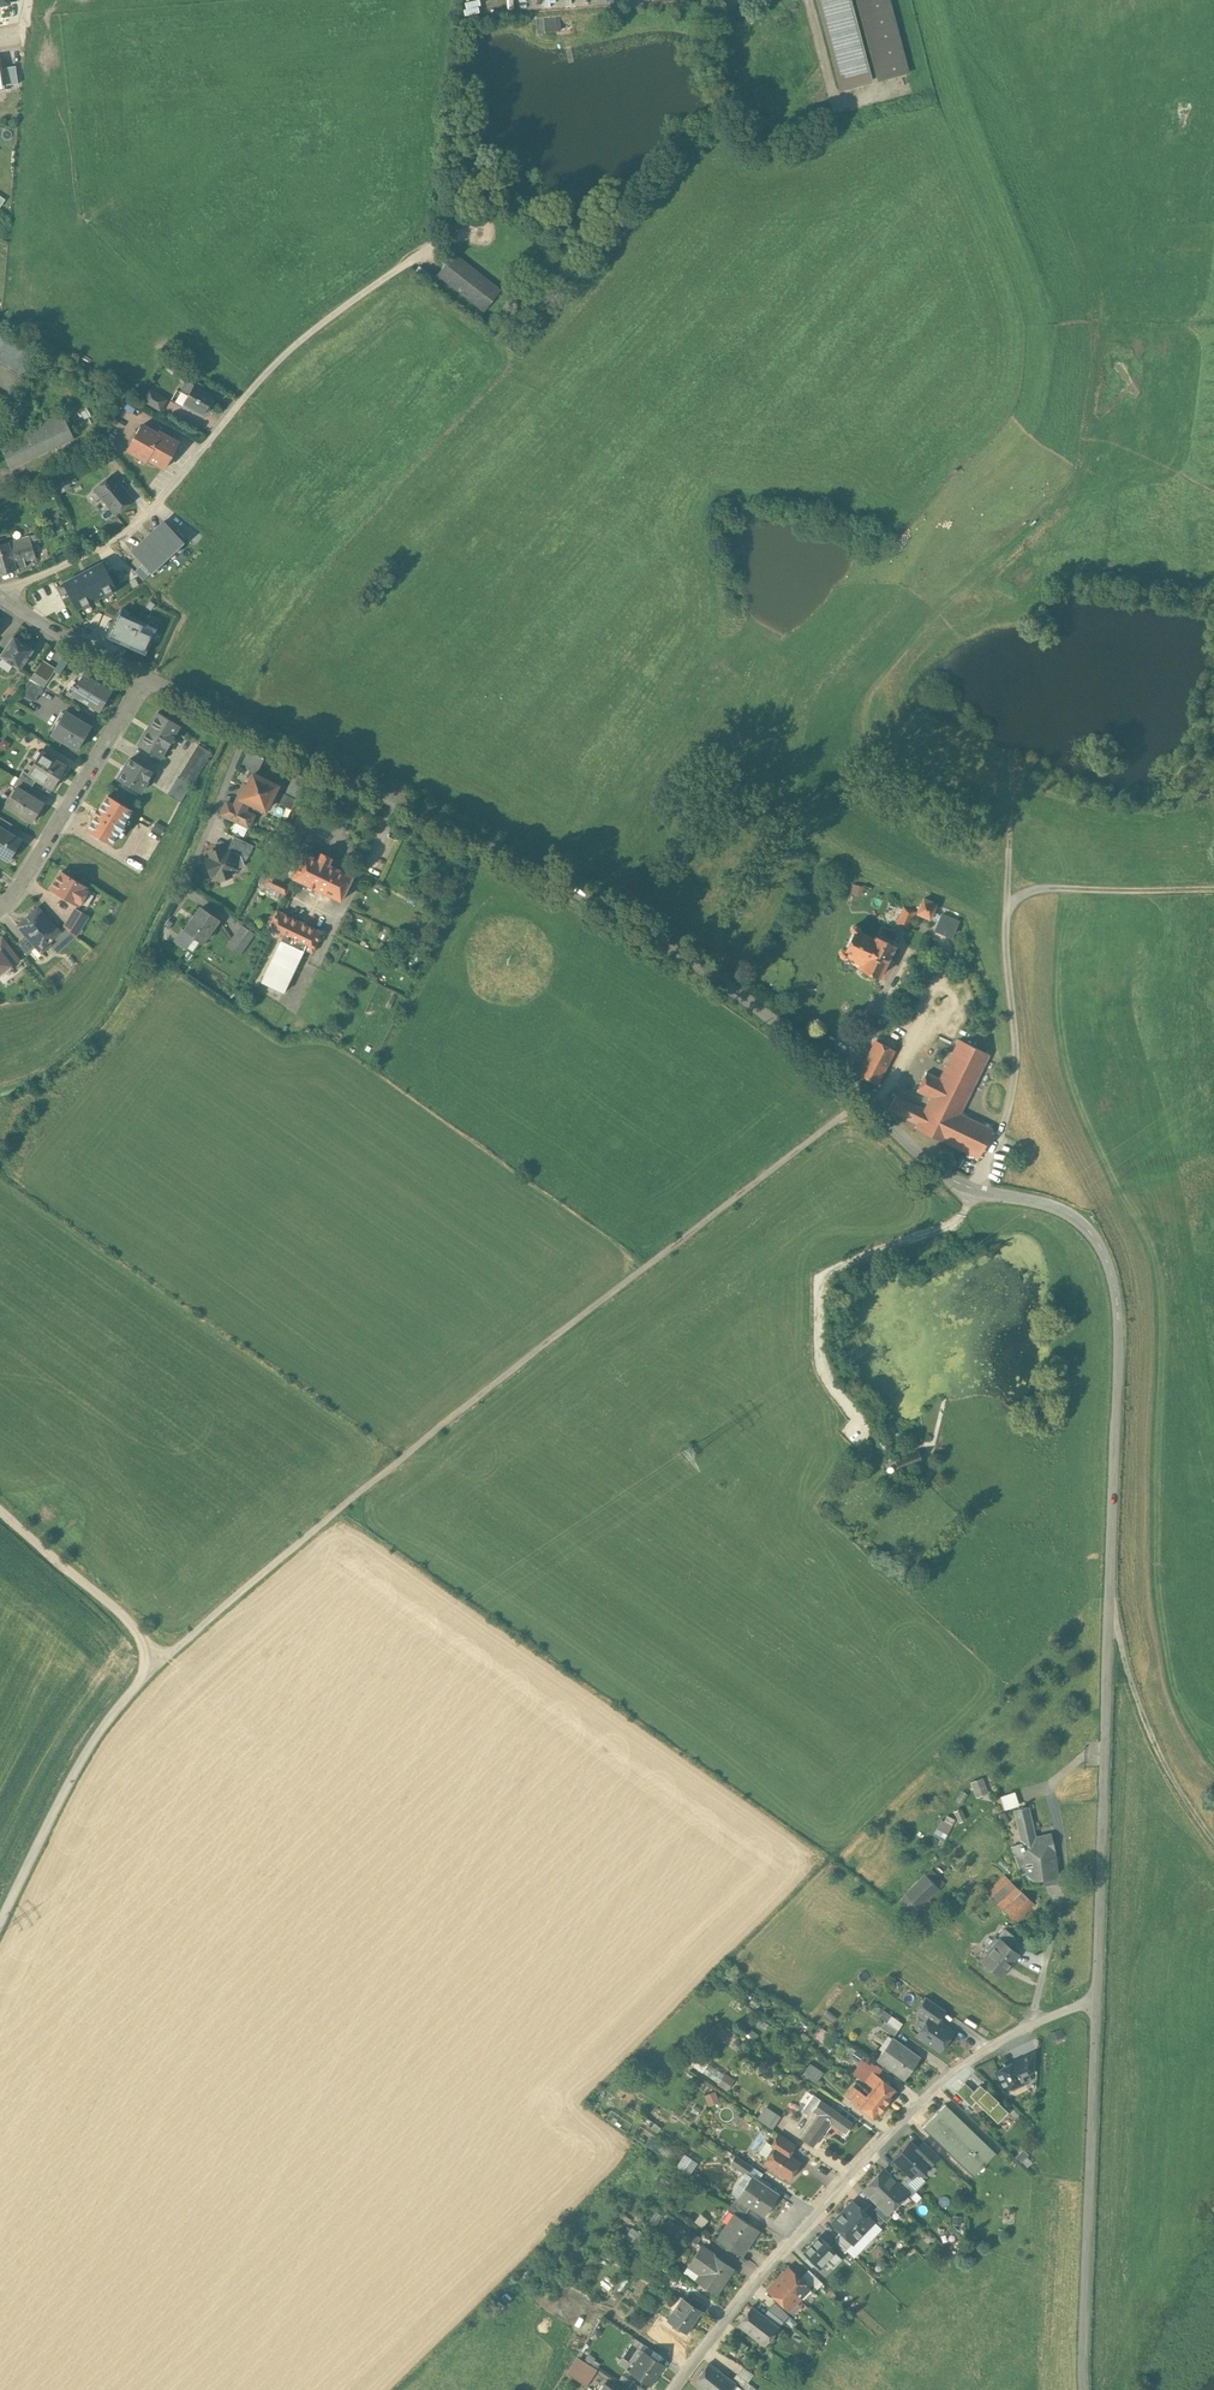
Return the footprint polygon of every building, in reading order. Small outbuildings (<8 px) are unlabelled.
[(842,90),(907,73),(888,0),(818,0),(842,90)] [(539,18),(539,31),(562,30),(562,16),(545,16),(545,18),(539,18)] [(500,291),(454,254),(438,274),(484,311),(500,291)] [(194,385),(188,395),(182,392),(176,402),(182,406),(184,403),(203,415),(214,396),(202,389),(203,387),(198,384),(197,386),(194,385)] [(168,399),(149,388),(142,401),(160,412),(168,399)] [(217,406),(209,414),(214,419),(222,411),(217,406)] [(0,442),(0,446),(8,464),(72,434),(63,413),(0,442)] [(157,434),(142,425),(127,450),(147,461),(148,459),(165,468),(179,443),(158,432),(157,434)] [(133,500),(112,475),(95,489),(115,514),(133,500)] [(184,541),(165,519),(130,550),(143,564),(136,570),(144,577),(184,541)] [(38,534),(30,537),(33,550),(36,558),(44,555),(38,534)] [(9,543),(9,542),(0,544),(0,559),(33,550),(30,537),(9,543)] [(0,559),(0,574),(16,569),(15,564),(36,558),(33,550),(0,559)] [(77,611),(121,589),(107,561),(63,582),(77,611)] [(164,626),(118,605),(104,635),(151,656),(164,626)] [(2,654),(1,655),(2,656),(19,668),(32,649),(31,649),(31,647),(24,642),(22,643),(14,637),(2,654)] [(34,672),(49,681),(57,668),(43,659),(34,672)] [(30,679),(43,688),(49,681),(34,672),(30,679)] [(113,690),(85,672),(77,685),(74,684),(73,686),(75,687),(72,693),(101,711),(113,690)] [(21,693),(35,701),(43,688),(30,679),(21,693)] [(91,726),(66,710),(52,733),(78,748),(91,726)] [(179,725),(158,712),(138,745),(160,758),(166,747),(168,748),(174,737),(173,736),(179,725)] [(198,745),(178,778),(191,785),(192,786),(212,753),(198,745)] [(68,765),(42,750),(42,751),(45,752),(40,759),(38,758),(29,772),(28,773),(38,779),(54,789),(68,765)] [(258,771),(263,756),(247,750),(242,765),(258,771)] [(153,771),(130,758),(126,766),(125,765),(122,771),(122,772),(118,779),(140,792),(153,771)] [(29,772),(25,770),(20,778),(31,785),(33,786),(38,779),(28,773),(29,772)] [(278,786),(253,774),(248,783),(243,786),(236,800),(238,801),(235,806),(245,811),(249,803),(266,811),(278,786)] [(295,774),(286,791),(295,796),(304,779),(295,774)] [(20,778),(19,777),(14,785),(18,787),(27,792),(31,785),(20,778)] [(178,778),(177,777),(174,783),(187,791),(191,785),(178,778)] [(187,791),(174,783),(171,788),(184,796),(187,791)] [(27,792),(18,787),(7,806),(33,822),(45,803),(27,792)] [(184,796),(171,788),(167,794),(181,802),(184,796)] [(283,792),(280,803),(290,806),(293,796),(283,792)] [(131,811),(107,796),(99,809),(98,809),(94,815),(95,816),(87,829),(111,844),(131,811)] [(235,806),(227,803),(221,814),(249,828),(255,816),(245,811),(235,806)] [(316,814),(299,806),(296,813),(298,815),(283,846),(295,852),(310,821),(312,821),(316,814)] [(0,817),(0,826),(8,831),(12,824),(0,817)] [(165,827),(157,822),(152,830),(160,835),(165,827)] [(0,826),(0,857),(8,861),(22,839),(8,831),(0,826)] [(254,845),(234,836),(228,849),(247,858),(254,845)] [(227,854),(223,855),(220,848),(210,852),(213,859),(206,861),(211,875),(218,873),(220,880),(230,876),(228,871),(245,865),(243,861),(247,860),(247,858),(228,849),(226,853),(227,854)] [(332,857),(321,852),(318,859),(305,852),(293,877),(341,900),(353,875),(329,864),(332,857)] [(275,861),(267,877),(262,875),(259,881),(286,894),(290,885),(278,879),(285,866),(275,861)] [(88,888),(61,872),(51,889),(78,905),(88,888)] [(861,894),(863,886),(853,883),(851,891),(861,894)] [(935,904),(923,898),(917,913),(929,918),(935,904)] [(960,915),(935,904),(929,918),(939,922),(935,930),(950,936),(960,915)] [(202,907),(196,915),(195,915),(185,930),(184,930),(194,937),(202,943),(219,919),(202,907)] [(914,912),(904,907),(897,922),(908,927),(914,912)] [(59,930),(39,908),(19,926),(27,935),(38,947),(41,951),(49,944),(56,951),(60,952),(75,937),(65,925),(59,930)] [(88,916),(75,908),(68,920),(80,929),(88,916)] [(322,932),(277,910),(267,930),(283,938),(304,948),(312,952),(322,932)] [(80,929),(68,920),(65,925),(75,937),(80,929)] [(254,933),(242,925),(234,936),(246,944),(254,933)] [(872,937),(857,931),(858,929),(857,927),(857,926),(855,925),(854,925),(852,926),(851,926),(851,928),(850,929),(851,931),(852,932),(853,932),(844,949),(843,948),(841,948),(840,949),(839,950),(839,952),(839,953),(839,955),(841,956),(842,956),(844,956),(845,955),(853,959),(850,964),(879,978),(885,964),(890,966),(892,960),(888,958),(893,946),(873,935),(872,937)] [(182,928),(174,941),(185,949),(194,937),(184,930),(185,930),(182,928)] [(38,947),(27,935),(18,944),(28,956),(38,947)] [(246,944),(234,936),(227,946),(239,954),(246,944)] [(2,937),(0,938),(0,974),(13,964),(14,965),(20,960),(2,937)] [(283,938),(262,982),(284,992),(304,948),(283,938)] [(959,1039),(939,1078),(932,1074),(922,1094),(930,1098),(924,1110),(917,1124),(915,1128),(946,1143),(978,1158),(992,1129),(960,1113),(989,1054),(959,1039)] [(876,1041),(859,1074),(877,1084),(894,1050),(876,1041)] [(903,1099),(896,1096),(889,1110),(896,1114),(903,1099)] [(917,1106),(903,1099),(896,1114),(910,1121),(917,1106)] [(917,1106),(910,1121),(917,1124),(924,1110),(917,1106)] [(917,1449),(894,1459),(900,1472),(923,1462),(917,1449)] [(975,1797),(988,1792),(982,1776),(969,1781),(975,1797)] [(999,1795),(1003,1809),(1018,1805),(1014,1791),(999,1795)] [(1051,1834),(1035,1838),(1027,1807),(1014,1810),(1022,1844),(1027,1863),(1033,1862),(1035,1861),(1038,1879),(1056,1877),(1054,1857),(1056,1856),(1051,1834)] [(958,1820),(964,1819),(961,1808),(955,1810),(958,1820)] [(942,1813),(933,1835),(945,1840),(954,1818),(942,1813)] [(999,1814),(1002,1824),(1007,1823),(1005,1813),(999,1814)] [(1022,1844),(1012,1846),(1012,1850),(1020,1873),(1024,1882),(1035,1876),(1033,1862),(1027,1863),(1022,1844)] [(916,1910),(942,1885),(927,1869),(901,1894),(916,1910)] [(1020,1873),(992,1900),(1003,1910),(1022,1892),(1026,1888),(1024,1882),(1020,1873)] [(1022,1892),(1003,1910),(1015,1923),(1034,1904),(1022,1892)] [(1017,1940),(1006,1931),(1000,1939),(1011,1948),(1017,1940)] [(1011,1948),(1000,1939),(981,1961),(1000,1976),(1018,1954),(1011,1948)] [(927,1997),(916,2012),(927,2020),(929,2016),(936,2021),(944,2010),(927,1997)] [(936,2021),(929,2016),(927,2020),(923,2026),(926,2028),(920,2036),(940,2050),(952,2032),(936,2021)] [(898,2030),(885,2021),(881,2027),(894,2036),(898,2030)] [(821,2027),(814,2036),(823,2042),(830,2033),(821,2027)] [(919,2057),(892,2038),(877,2059),(904,2078),(919,2057)] [(864,2056),(851,2047),(846,2054),(859,2063),(864,2056)] [(1033,2053),(1021,2058),(1028,2072),(1032,2070),(1033,2053)] [(1021,2058),(1015,2061),(1021,2076),(1022,2075),(1028,2072),(1021,2058)] [(705,2060),(698,2070),(728,2091),(733,2083),(710,2067),(711,2065),(705,2060)] [(1009,2064),(1004,2062),(1002,2067),(996,2070),(1005,2089),(1024,2080),(1022,2075),(1021,2076),(1015,2061),(1009,2064)] [(802,2074),(816,2082),(823,2071),(809,2063),(802,2074)] [(868,2068),(861,2077),(865,2081),(872,2071),(868,2068)] [(881,2078),(872,2071),(865,2081),(874,2087),(881,2078)] [(896,2090),(881,2078),(874,2087),(870,2092),(885,2104),(896,2090)] [(973,2090),(964,2082),(961,2085),(970,2094),(973,2090)] [(1007,2111),(980,2084),(973,2090),(970,2094),(969,2094),(976,2101),(997,2121),(1007,2111)] [(970,2094),(961,2085),(955,2091),(971,2106),(976,2101),(969,2094),(970,2094)] [(854,2087),(847,2097),(851,2100),(858,2091),(854,2087)] [(709,2105),(718,2101),(714,2090),(705,2094),(709,2105)] [(866,2097),(858,2091),(851,2100),(859,2106),(866,2097)] [(885,2104),(870,2092),(866,2097),(859,2106),(874,2117),(885,2104)] [(815,2095),(803,2111),(810,2115),(813,2111),(821,2100),(815,2095)] [(827,2104),(821,2100),(813,2111),(819,2115),(827,2104)] [(819,2115),(801,2138),(813,2146),(830,2123),(846,2133),(854,2123),(827,2104),(819,2115)] [(945,2104),(934,2115),(985,2164),(996,2152),(945,2104)] [(760,2121),(772,2128),(780,2116),(768,2108),(760,2121)] [(974,2176),(985,2164),(934,2115),(923,2128),(974,2176)] [(795,2144),(778,2133),(771,2144),(775,2147),(776,2146),(789,2155),(795,2144)] [(939,2155),(923,2140),(916,2147),(929,2160),(928,2160),(931,2163),(939,2155)] [(916,2147),(910,2141),(893,2159),(912,2177),(917,2172),(918,2173),(925,2173),(925,2165),(924,2165),(928,2160),(929,2160),(916,2147)] [(789,2155),(776,2146),(775,2147),(772,2152),(769,2153),(766,2157),(767,2160),(765,2163),(773,2168),(773,2171),(777,2173),(780,2173),(789,2179),(800,2162),(789,2155)] [(741,2158),(753,2166),(756,2161),(744,2153),(741,2158)] [(752,2167),(736,2156),(730,2164),(747,2175),(748,2174),(752,2167)] [(667,2173),(673,2177),(683,2163),(677,2159),(667,2173)] [(753,2166),(752,2167),(748,2174),(752,2176),(758,2181),(763,2173),(753,2166)] [(898,2184),(883,2169),(873,2179),(897,2203),(907,2193),(898,2184)] [(758,2181),(752,2176),(737,2198),(750,2206),(764,2216),(778,2194),(758,2181)] [(897,2203),(873,2179),(864,2189),(879,2204),(888,2212),(897,2203)] [(916,2191),(903,2179),(898,2184),(907,2193),(910,2196),(916,2191)] [(639,2189),(651,2198),(656,2191),(644,2183),(639,2189)] [(731,2203),(746,2212),(750,2206),(737,2198),(735,2197),(731,2203)] [(863,2210),(853,2200),(842,2212),(863,2232),(874,2221),(863,2210)] [(735,2214),(742,2219),(746,2212),(731,2203),(727,2209),(735,2215),(735,2214)] [(874,2209),(869,2204),(863,2210),(874,2221),(879,2225),(884,2220),(885,2219),(874,2209)] [(888,2212),(879,2204),(874,2209),(885,2219),(884,2220),(886,2221),(892,2216),(888,2212)] [(656,2211),(648,2223),(656,2227),(663,2215),(656,2211)] [(863,2232),(842,2212),(831,2223),(840,2233),(852,2244),(863,2232)] [(742,2219),(735,2214),(735,2215),(718,2240),(741,2256),(759,2230),(742,2219)] [(632,2227),(625,2237),(642,2248),(646,2242),(640,2239),(643,2235),(632,2227)] [(702,2238),(690,2230),(686,2236),(698,2244),(702,2238)] [(852,2244),(840,2233),(835,2238),(846,2249),(852,2244)] [(831,2247),(819,2236),(804,2253),(819,2267),(826,2260),(824,2258),(832,2249),(833,2249),(831,2247)] [(847,2251),(837,2241),(831,2247),(833,2249),(832,2249),(841,2258),(847,2251)] [(734,2267),(702,2246),(690,2264),(704,2273),(698,2281),(716,2293),(734,2267)] [(636,2273),(644,2262),(633,2255),(626,2266),(636,2273)] [(800,2278),(789,2267),(778,2278),(799,2298),(809,2287),(800,2278)] [(808,2269),(800,2278),(809,2287),(812,2284),(818,2278),(808,2269)] [(799,2298),(778,2278),(767,2290),(788,2310),(799,2298)] [(818,2278),(812,2284),(816,2287),(821,2282),(818,2278)] [(705,2303),(694,2296),(689,2302),(700,2310),(705,2303)] [(689,2302),(683,2298),(682,2299),(685,2301),(677,2313),(675,2311),(668,2320),(686,2332),(700,2310),(689,2302)] [(790,2316),(775,2301),(767,2309),(784,2322),(790,2316)] [(778,2327),(751,2307),(737,2326),(758,2342),(764,2346),(778,2327)] [(746,2345),(734,2336),(730,2342),(741,2351),(746,2345)] [(664,2365),(644,2351),(643,2352),(646,2354),(633,2372),(631,2371),(630,2372),(650,2385),(664,2365)] [(598,2370),(577,2357),(567,2374),(587,2387),(598,2370)] [(707,2364),(693,2382),(703,2389),(730,2389),(731,2389),(734,2385),(730,2382),(707,2364)] [(753,2375),(743,2366),(736,2374),(746,2382),(747,2383),(753,2375)] [(736,2374),(730,2382),(734,2385),(740,2389),(746,2382),(736,2374)]
